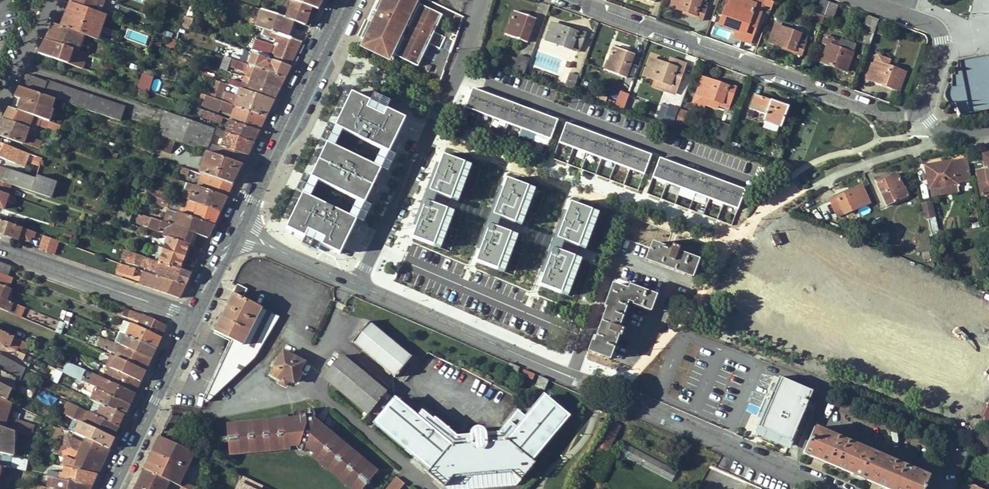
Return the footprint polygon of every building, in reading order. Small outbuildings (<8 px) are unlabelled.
[(71,3),(101,13),(106,1),(104,0),(72,0),(71,3)] [(293,1),(312,7),(319,10),(323,0),(291,0),(293,1)] [(358,37),(363,39),(360,46),(395,63),(398,57),(421,68),(446,17),(418,3),(420,0),(375,0),(371,9),(377,12),(374,17),(372,22),(366,20),(358,37)] [(670,6),(687,12),(686,14),(701,19),(706,7),(699,4),(700,0),(672,0),(670,6)] [(728,7),(725,6),(718,23),(736,29),(734,36),(749,42),(762,6),(768,9),(772,0),(755,0),(753,3),(744,0),(730,0),(728,7)] [(828,3),(820,0),(815,13),(824,16),(828,3)] [(312,7),(293,1),(287,19),(297,22),(305,25),(308,18),(312,7)] [(85,35),(93,38),(102,14),(101,13),(71,3),(62,27),(85,35)] [(832,19),(836,6),(828,3),(824,16),(832,19)] [(288,37),(290,30),(294,32),(295,30),(297,22),(287,19),(263,10),(257,26),(264,29),(288,37)] [(505,34),(528,42),(538,15),(532,13),(530,16),(523,14),(515,11),(510,25),(509,24),(505,34)] [(821,23),(824,16),(815,13),(813,20),(821,23)] [(93,38),(98,40),(106,16),(106,15),(102,14),(93,38)] [(374,17),(368,14),(366,20),(372,22),(374,17)] [(184,17),(181,27),(190,29),(192,19),(184,17)] [(868,17),(859,39),(870,43),(874,31),(878,21),(868,17)] [(882,34),(886,23),(878,21),(874,31),(882,34)] [(547,40),(579,51),(585,32),(570,26),(569,29),(553,23),(547,40)] [(800,34),(774,24),(768,41),(785,47),(784,49),(800,54),(804,42),(803,42),(806,36),(800,34)] [(51,30),(46,40),(79,51),(85,35),(62,27),(57,25),(55,32),(51,30)] [(297,54),(303,42),(291,38),(288,37),(264,29),(262,34),(277,40),(271,55),(267,53),(267,52),(263,50),(264,45),(254,41),(250,51),(291,66),(297,54)] [(839,41),(826,36),(823,43),(828,44),(821,62),(845,71),(852,52),(836,46),(839,41)] [(166,47),(175,48),(176,40),(167,39),(166,47)] [(836,46),(852,52),(854,45),(839,39),(839,41),(836,46)] [(46,40),(39,53),(82,68),(85,60),(109,69),(111,63),(79,51),(46,40)] [(623,49),(614,46),(605,69),(627,77),(637,51),(624,46),(623,49)] [(250,51),(246,50),(242,59),(251,62),(250,65),(286,77),(288,73),(291,66),(250,51)] [(520,54),(518,59),(514,70),(524,73),(530,58),(520,54)] [(502,66),(514,70),(518,59),(506,55),(502,66)] [(882,63),(887,65),(889,59),(877,55),(873,63),(881,66),(882,63)] [(943,95),(944,99),(946,102),(950,107),(954,106),(958,115),(959,115),(988,109),(988,56),(987,55),(956,60),(956,68),(953,68),(953,75),(951,74),(950,84),(947,84),(943,95)] [(676,90),(684,69),(669,63),(668,64),(652,58),(645,75),(655,79),(653,86),(667,91),(668,88),(676,90)] [(671,58),(669,63),(684,69),(686,64),(671,58)] [(250,65),(231,59),(228,66),(247,73),(245,78),(252,80),(280,90),(282,86),(286,77),(250,65)] [(873,63),(872,62),(866,78),(898,89),(904,71),(887,65),(882,63),(881,66),(873,63)] [(132,70),(111,63),(109,69),(129,76),(132,70)] [(154,78),(132,70),(129,76),(142,80),(139,88),(149,91),(154,78)] [(565,88),(573,91),(579,75),(571,72),(565,88)] [(27,75),(20,87),(58,100),(120,121),(125,108),(92,95),(91,96),(81,96),(82,93),(69,91),(70,89),(56,87),(58,84),(46,83),(47,82),(27,75)] [(720,105),(728,108),(736,87),(720,81),(719,83),(703,77),(694,103),(704,106),(705,103),(707,98),(721,103),(720,105)] [(214,80),(212,86),(224,90),(226,84),(225,84),(221,82),(216,81),(214,80)] [(231,80),(229,85),(241,89),(274,101),(276,98),(280,90),(252,80),(250,86),(242,83),(242,84),(231,80)] [(50,122),(54,110),(58,100),(20,87),(17,98),(22,99),(18,111),(50,122)] [(270,109),(274,101),(241,89),(234,105),(267,117),(270,109)] [(557,120),(473,89),(466,108),(480,113),(494,118),(508,123),(522,128),(536,133),(551,139),(557,120)] [(205,95),(220,101),(223,94),(211,90),(210,93),(206,92),(205,95)] [(624,109),(629,94),(622,91),(616,106),(624,109)] [(405,118),(386,109),(382,116),(366,108),(369,101),(351,92),(334,126),(342,130),(381,149),(389,152),(405,118)] [(382,116),(386,109),(389,101),(373,93),(369,101),(366,108),(382,116)] [(262,126),(267,117),(234,105),(220,101),(205,95),(202,94),(200,98),(205,100),(203,106),(220,112),(220,110),(234,114),(231,120),(260,130),(262,126)] [(766,114),(764,120),(781,126),(788,106),(755,94),(750,108),(766,114)] [(721,103),(707,98),(705,103),(718,108),(720,105),(721,103)] [(658,120),(672,125),(678,110),(664,105),(658,120)] [(193,113),(201,116),(201,114),(203,110),(195,107),(193,113)] [(9,108),(4,119),(28,128),(30,123),(38,126),(38,124),(49,128),(59,131),(61,126),(50,122),(18,111),(9,108)] [(682,128),(688,112),(680,109),(674,124),(682,128)] [(223,118),(203,110),(201,114),(204,115),(203,117),(221,124),(223,118)] [(209,144),(212,134),(214,129),(197,123),(181,117),(167,112),(158,135),(176,141),(207,152),(243,164),(245,160),(250,150),(254,143),(227,133),(225,132),(223,138),(225,139),(223,146),(221,145),(220,148),(209,144)] [(198,120),(182,114),(181,117),(197,123),(198,120)] [(56,148),(35,140),(34,144),(24,140),(25,138),(28,128),(4,119),(0,126),(0,136),(54,155),(56,148)] [(255,140),(260,130),(231,120),(227,133),(254,143),(255,140)] [(713,139),(725,143),(731,126),(720,122),(713,139)] [(28,128),(47,134),(49,128),(38,124),(38,126),(30,123),(28,128)] [(342,130),(334,126),(328,123),(320,139),(326,143),(334,146),(342,130)] [(651,155),(566,123),(559,141),(573,147),(587,152),(602,157),(616,163),(630,168),(644,173),(651,155)] [(225,132),(214,129),(212,134),(223,138),(225,132)] [(158,137),(159,139),(155,150),(163,151),(172,154),(176,141),(158,135),(158,137)] [(20,151),(0,143),(0,158),(15,163),(20,151)] [(326,143),(309,177),(317,181),(356,200),(364,203),(381,169),(373,165),(334,146),(326,143)] [(396,156),(389,152),(381,149),(373,165),(381,169),(388,172),(396,156)] [(30,154),(20,151),(15,163),(25,167),(30,154)] [(207,152),(202,167),(200,174),(202,175),(233,185),(237,177),(243,164),(207,152)] [(968,157),(952,160),(953,167),(948,168),(947,164),(938,166),(938,163),(926,165),(930,188),(932,187),(933,195),(960,191),(959,186),(961,186),(960,183),(972,181),(968,157)] [(744,190),(659,158),(652,176),(667,181),(681,187),(695,192),(709,197),(723,203),(737,208),(744,190)] [(182,168),(180,173),(194,178),(196,172),(182,168)] [(50,198),(56,182),(38,175),(36,179),(7,169),(2,182),(50,198)] [(317,181),(309,177),(303,174),(295,190),(301,193),(309,197),(317,181)] [(877,181),(888,206),(910,197),(906,188),(905,188),(899,174),(884,181),(883,178),(877,181)] [(198,187),(227,197),(229,194),(233,185),(202,175),(198,187)] [(193,196),(191,201),(220,211),(222,207),(227,197),(198,187),(188,183),(184,193),(193,196)] [(843,208),(846,214),(870,203),(864,187),(846,195),(845,192),(831,199),(836,211),(843,208)] [(680,188),(677,195),(694,202),(697,195),(680,188)] [(149,202),(166,208),(171,195),(153,189),(149,202)] [(9,195),(0,192),(0,208),(4,209),(9,195)] [(191,201),(193,196),(184,193),(182,198),(189,201),(191,201)] [(324,237),(320,245),(339,254),(356,220),(348,216),(309,197),(301,193),(284,228),(303,237),(307,229),(324,237)] [(370,207),(364,203),(356,200),(348,216),(356,220),(362,223),(370,207)] [(924,218),(935,215),(931,200),(920,203),(924,218)] [(215,221),(220,211),(191,201),(189,201),(186,209),(182,208),(179,213),(214,225),(215,221)] [(577,247),(592,211),(570,202),(555,238),(577,247)] [(174,225),(179,212),(171,210),(166,223),(174,225)] [(117,220),(129,224),(132,215),(120,212),(117,220)] [(166,229),(165,233),(164,236),(169,238),(189,245),(193,233),(207,238),(214,225),(179,213),(179,212),(174,225),(166,223),(143,215),(142,216),(140,215),(138,221),(144,224),(143,224),(149,226),(149,228),(159,231),(160,227),(166,229)] [(928,220),(931,236),(940,234),(936,218),(928,220)] [(0,221),(0,233),(17,240),(18,238),(29,242),(30,237),(34,238),(35,233),(0,221)] [(317,252),(320,245),(324,237),(307,229),(303,237),(300,244),(317,252)] [(777,233),(772,235),(776,245),(782,242),(777,233)] [(59,241),(44,236),(39,250),(54,255),(59,241)] [(159,262),(180,269),(189,245),(169,238),(159,262)] [(652,244),(640,240),(634,255),(646,259),(652,244)] [(692,277),(698,260),(680,253),(678,252),(680,248),(677,247),(673,245),(671,250),(652,243),(652,244),(646,259),(646,261),(692,277)] [(551,248),(539,286),(561,293),(573,255),(551,248)] [(187,282),(191,273),(180,269),(159,262),(133,253),(124,250),(121,259),(128,261),(127,262),(132,264),(132,263),(158,272),(156,276),(185,286),(187,282)] [(926,262),(933,261),(931,250),(924,251),(926,262)] [(0,262),(0,273),(8,276),(11,266),(0,262)] [(117,271),(124,273),(127,266),(119,264),(117,271)] [(136,269),(127,266),(124,273),(133,277),(136,269)] [(756,270),(752,279),(761,283),(763,277),(764,276),(756,270)] [(156,276),(144,272),(140,285),(180,298),(185,286),(156,276)] [(249,289),(239,284),(235,293),(244,298),(249,289)] [(7,300),(12,289),(4,286),(0,285),(0,298),(7,300)] [(603,357),(604,354),(610,356),(618,335),(622,337),(624,330),(618,328),(628,301),(634,304),(634,305),(650,311),(656,296),(630,286),(628,290),(613,285),(605,306),(607,307),(594,343),(592,342),(589,351),(603,357)] [(795,285),(792,294),(802,298),(804,291),(795,285)] [(244,298),(235,293),(216,331),(234,341),(205,400),(209,402),(233,380),(255,358),(280,317),(244,298)] [(7,300),(0,298),(0,308),(21,317),(24,308),(12,304),(13,303),(7,300)] [(837,300),(834,309),(843,313),(845,307),(846,306),(837,300)] [(475,318),(485,321),(489,308),(478,306),(475,318)] [(140,324),(138,327),(161,337),(164,330),(167,326),(161,323),(150,318),(137,313),(125,309),(122,316),(140,324)] [(877,316),(874,324),(883,328),(886,321),(877,316)] [(353,341),(396,377),(412,357),(369,322),(353,341)] [(138,327),(132,324),(127,336),(156,349),(159,342),(161,337),(138,327)] [(733,345),(737,333),(722,327),(717,339),(733,345)] [(525,340),(527,334),(514,329),(512,334),(525,340)] [(19,341),(19,340),(0,331),(0,343),(9,347),(11,343),(25,349),(28,344),(23,341),(22,342),(19,341)] [(919,331),(916,340),(925,343),(927,337),(927,336),(919,331)] [(154,353),(156,349),(127,336),(120,333),(115,343),(151,359),(154,353)] [(115,343),(107,340),(104,348),(125,356),(123,361),(146,370),(149,364),(151,359),(115,343)] [(16,364),(22,353),(9,347),(0,343),(0,356),(16,364)] [(959,345),(956,354),(965,358),(967,352),(968,351),(959,345)] [(286,386),(289,380),(294,383),(298,381),(301,376),(299,372),(305,362),(283,351),(271,374),(281,379),(279,383),(286,386)] [(323,377),(368,415),(383,397),(388,401),(391,397),(387,394),(387,392),(342,354),(323,377)] [(16,364),(0,356),(0,370),(11,376),(19,379),(21,376),(25,378),(28,370),(16,364)] [(146,370),(123,361),(120,367),(111,363),(109,367),(110,368),(140,382),(143,375),(146,370)] [(132,399),(135,393),(105,379),(67,362),(63,372),(86,383),(130,404),(132,399)] [(506,373),(515,377),(519,367),(511,363),(506,373)] [(110,368),(105,379),(135,393),(137,388),(140,382),(110,368)] [(55,369),(50,380),(57,383),(61,372),(55,369)] [(523,374),(532,378),(535,373),(525,369),(523,374)] [(6,386),(11,376),(0,370),(0,383),(6,386)] [(537,386),(545,389),(549,380),(541,376),(537,386)] [(758,427),(773,433),(790,441),(814,392),(780,377),(758,427)] [(6,400),(11,389),(6,386),(0,383),(0,398),(6,400)] [(130,404),(86,383),(83,389),(94,394),(92,397),(91,399),(98,403),(102,405),(125,416),(128,409),(130,404)] [(29,397),(31,398),(37,387),(34,386),(29,397)] [(94,394),(83,389),(82,392),(92,397),(94,394)] [(453,476),(510,472),(518,479),(521,481),(535,464),(531,460),(568,416),(544,397),(526,418),(518,412),(499,434),(485,435),(484,433),(483,431),(481,430),(479,429),(477,429),(475,430),(474,431),(473,432),(471,437),(456,438),(435,420),(433,422),(423,413),(418,419),(400,404),(403,400),(399,397),(376,423),(430,469),(427,472),(445,487),(453,476)] [(6,400),(0,398),(0,426),(14,431),(31,436),(34,426),(7,417),(12,403),(6,400)] [(74,408),(75,405),(69,402),(65,411),(75,416),(78,410),(74,408)] [(102,405),(98,403),(93,414),(97,416),(102,405)] [(93,414),(75,405),(74,408),(78,410),(75,416),(85,420),(84,423),(114,438),(117,432),(119,426),(97,416),(93,414)] [(102,405),(97,416),(119,426),(123,420),(125,416),(102,405)] [(354,486),(357,485),(370,469),(320,426),(316,426),(315,415),(314,412),(313,411),(311,410),(309,410),(307,410),(304,411),(302,412),(300,411),(298,411),(296,411),(294,412),(292,412),(291,413),(291,415),(291,416),(291,421),(238,426),(236,427),(235,428),(235,429),(236,448),(237,450),(239,451),(291,446),(295,445),(297,448),(300,450),(301,451),(303,451),(306,451),(308,450),(309,449),(309,448),(354,486)] [(978,425),(962,419),(958,431),(973,437),(978,425)] [(978,431),(982,433),(986,421),(983,419),(978,431)] [(84,423),(81,422),(75,433),(87,439),(109,449),(112,442),(114,438),(84,423)] [(12,455),(14,431),(0,426),(0,453),(12,455)] [(803,452),(812,456),(888,488),(922,488),(928,476),(815,427),(803,452)] [(788,446),(790,441),(773,433),(770,438),(788,446)] [(68,436),(63,447),(103,462),(107,454),(109,449),(87,439),(84,444),(68,436)] [(178,485),(195,452),(161,436),(153,452),(145,469),(169,481),(178,485)] [(616,452),(672,481),(678,470),(622,442),(616,452)] [(103,462),(63,447),(60,454),(71,460),(73,456),(75,457),(76,455),(78,457),(76,462),(72,469),(97,474),(100,468),(103,462)] [(12,455),(0,453),(0,465),(1,466),(3,459),(6,460),(5,464),(10,465),(12,455)] [(10,466),(25,471),(28,461),(13,456),(10,466)] [(72,469),(65,467),(63,474),(48,471),(46,476),(51,477),(92,486),(94,481),(97,474),(72,469)] [(169,481),(145,469),(140,479),(137,486),(143,488),(165,488),(169,481)] [(515,484),(518,479),(510,472),(453,476),(445,487),(446,488),(515,484)] [(267,487),(244,476),(238,488),(266,488),(267,487)] [(92,486),(51,477),(50,482),(53,483),(52,488),(90,488),(92,486)] [(406,484),(399,477),(388,488),(401,488),(406,484)] [(186,488),(189,484),(183,481),(180,486),(181,487),(186,488)]
